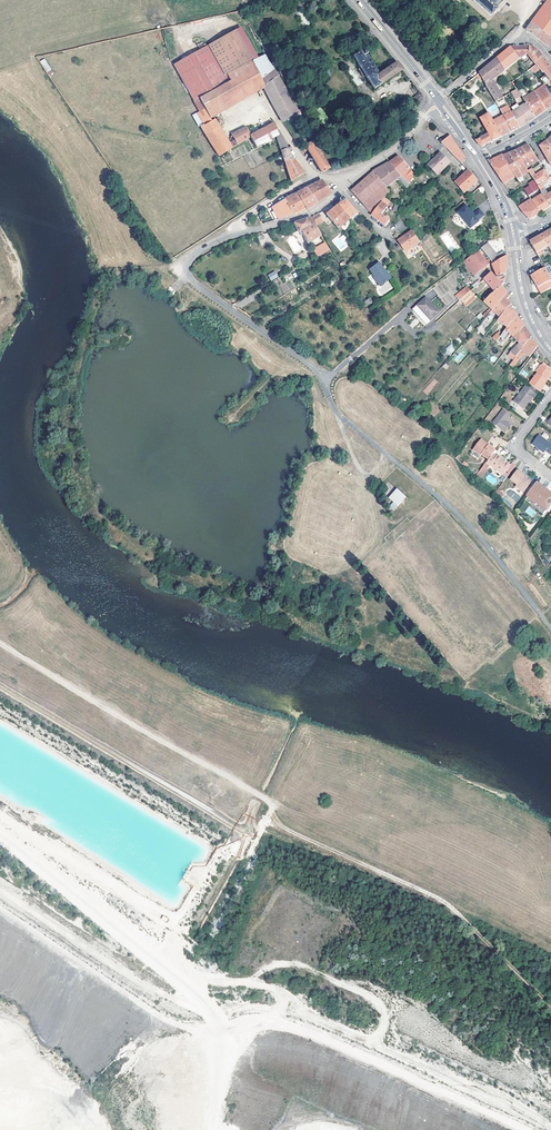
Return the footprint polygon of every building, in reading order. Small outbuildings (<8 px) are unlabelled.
[(490,15),(497,8),(494,6),(500,0),(474,0),(490,15)] [(526,31),(528,32),(538,40),(543,32),(546,34),(548,33),(550,35),(550,0),(548,0),(526,31)] [(235,29),(207,45),(223,74),(225,73),(250,60),(235,29)] [(550,49),(550,48),(550,35),(548,33),(546,34),(543,32),(538,40),(549,48),(550,49)] [(207,45),(172,64),(193,101),(198,99),(203,108),(209,118),(262,89),(276,114),(275,115),(279,120),(280,120),(281,122),(289,117),(292,114),(296,111),(272,70),(260,79),(251,62),(227,75),(225,73),(223,74),(207,45)] [(532,48),(530,47),(515,48),(510,48),(518,59),(526,54),(534,64),(543,58),(538,52),(534,49),(532,48)] [(504,71),(518,60),(518,59),(510,48),(507,51),(500,56),(497,59),(504,71)] [(365,54),(363,50),(352,57),(359,68),(364,76),(373,89),(402,70),(396,63),(390,66),(377,75),(365,54)] [(251,62),(260,79),(272,70),(264,54),(251,62)] [(46,72),(51,70),(45,58),(40,61),(46,72)] [(538,70),(546,63),(543,58),(534,64),(535,66),(538,70)] [(481,72),(478,74),(481,78),(495,103),(502,99),(492,81),(504,71),(497,59),(481,72)] [(524,61),(521,63),(526,72),(530,69),(524,61)] [(550,73),(550,69),(548,65),(546,63),(538,70),(539,71),(542,76),(544,75),(545,77),(550,73)] [(543,87),(550,98),(550,81),(545,77),(539,81),(543,87)] [(546,111),(533,93),(527,97),(514,80),(510,83),(515,90),(520,97),(525,104),(535,118),(536,118),(538,116),(546,111)] [(546,111),(547,110),(550,107),(550,98),(543,87),(533,93),(546,111)] [(515,90),(510,94),(514,100),(520,97),(515,90)] [(413,98),(419,105),(423,97),(420,93),(413,98)] [(520,128),(511,113),(502,99),(495,103),(498,108),(512,132),(518,129),(520,128)] [(528,122),(519,108),(517,104),(512,107),(514,111),(511,113),(520,128),(527,123),(528,122)] [(525,104),(519,108),(528,122),(530,121),(535,118),(525,104)] [(210,121),(209,118),(203,108),(194,112),(200,123),(197,124),(202,131),(203,134),(217,127),(213,120),(210,121)] [(512,132),(498,108),(497,109),(497,110),(488,116),(501,138),(512,132)] [(501,138),(488,116),(480,120),(489,135),(476,142),(481,147),(492,142),(501,138)] [(272,124),(249,136),(250,137),(255,148),(275,136),(278,135),(273,125),(272,124)] [(217,127),(203,134),(217,154),(229,147),(228,145),(217,127)] [(228,145),(229,147),(250,137),(249,136),(245,128),(230,135),(233,142),(228,145)] [(280,150),(287,148),(278,135),(275,136),(280,150)] [(441,144),(459,163),(464,159),(449,137),(441,144)] [(312,142),(302,148),(304,152),(307,150),(313,160),(320,173),(327,169),(312,142)] [(547,142),(542,146),(540,147),(550,166),(550,147),(547,142)] [(515,152),(526,169),(538,162),(527,145),(525,146),(522,148),(519,150),(515,152)] [(284,162),(290,159),(289,154),(287,148),(280,150),(284,162)] [(509,154),(522,177),(528,173),(528,172),(526,169),(515,152),(511,154),(509,154)] [(439,154),(433,161),(434,162),(429,168),(437,176),(449,164),(439,154)] [(505,156),(503,157),(515,177),(517,180),(522,177),(509,154),(505,156)] [(515,177),(503,157),(502,156),(501,156),(488,163),(503,185),(515,177)] [(408,185),(413,174),(398,158),(394,160),(389,163),(401,177),(408,185)] [(290,159),(284,162),(290,182),(303,174),(299,167),(293,159),(290,159)] [(373,172),(386,188),(398,179),(407,189),(408,185),(401,177),(389,163),(381,167),(373,172)] [(528,172),(528,173),(534,182),(539,190),(542,194),(550,207),(550,206),(550,194),(548,196),(545,192),(544,191),(544,190),(542,186),(540,186),(550,180),(544,171),(536,177),(531,170),(528,172)] [(464,194),(477,181),(467,171),(460,178),(461,180),(456,185),(464,194)] [(390,192),(386,188),(373,172),(351,192),(363,206),(371,215),(381,203),(385,198),(390,192)] [(306,188),(316,203),(330,193),(320,180),(313,184),(306,188)] [(528,185),(530,188),(533,194),(539,190),(534,182),(528,185)] [(305,210),(316,203),(306,188),(301,190),(296,193),(305,209),(305,210)] [(530,188),(524,191),(527,197),(528,197),(533,194),(530,188)] [(305,209),(296,193),(283,200),(271,207),(278,219),(291,216),(292,215),(305,209)] [(542,194),(530,201),(540,213),(545,210),(550,207),(542,194)] [(336,205),(348,219),(357,212),(355,210),(353,211),(342,198),(339,201),(340,202),(336,205)] [(530,201),(530,200),(527,202),(519,207),(523,213),(530,220),(535,217),(540,213),(530,201)] [(384,227),(389,221),(381,215),(387,207),(381,203),(371,215),(371,216),(384,227)] [(325,215),(329,220),(338,230),(340,228),(339,227),(348,219),(336,205),(325,215)] [(471,211),(466,205),(457,213),(471,229),(480,221),(479,220),(485,215),(479,209),(474,213),(473,214),(471,211)] [(304,237),(307,242),(319,235),(309,218),(301,221),(293,224),(302,238),(304,237)] [(404,239),(399,243),(405,252),(419,242),(416,237),(411,231),(406,235),(407,237),(404,239)] [(548,247),(550,245),(550,231),(549,232),(542,236),(548,247)] [(294,253),(301,248),(293,235),(286,239),(294,253)] [(548,247),(542,236),(537,239),(530,243),(533,249),(533,248),(536,254),(540,251),(548,247)] [(324,243),(311,251),(316,258),(329,251),(324,243)] [(482,252),(489,260),(491,263),(493,264),(500,260),(491,249),(489,251),(485,246),(483,247),(480,250),(482,252)] [(477,252),(465,261),(474,272),(480,272),(488,265),(479,254),(477,252)] [(506,270),(507,256),(500,260),(493,264),(493,266),(497,277),(504,275),(505,275),(506,270)] [(377,263),(368,270),(373,276),(376,280),(375,281),(378,286),(389,278),(377,263)] [(544,270),(531,277),(534,282),(541,294),(550,289),(550,281),(548,276),(544,270)] [(278,277),(275,271),(268,275),(271,281),(278,277)] [(497,279),(491,273),(484,280),(495,291),(501,286),(502,285),(504,283),(504,276),(497,279)] [(383,294),(393,287),(388,281),(379,288),(383,294)] [(466,286),(455,296),(460,301),(460,300),(464,303),(473,295),(474,295),(466,286)] [(489,308),(492,311),(506,294),(507,294),(506,292),(501,286),(495,291),(483,302),(489,308)] [(506,294),(492,311),(494,313),(498,316),(496,319),(498,321),(510,307),(511,305),(509,303),(506,300),(509,297),(506,294)] [(465,307),(475,298),(473,295),(464,303),(462,305),(465,307)] [(367,306),(373,302),(370,297),(364,301),(367,306)] [(430,320),(439,313),(426,299),(417,306),(430,320)] [(501,324),(507,328),(517,315),(513,310),(510,307),(498,321),(501,324)] [(482,322),(492,311),(489,308),(479,320),(482,322)] [(494,313),(492,311),(482,322),(481,323),(485,327),(484,328),(485,329),(494,319),(491,317),(494,313)] [(507,328),(506,330),(511,335),(514,339),(524,326),(520,321),(517,315),(507,328)] [(501,324),(498,321),(491,330),(494,333),(501,324)] [(519,344),(523,348),(530,339),(531,337),(529,334),(524,326),(514,339),(519,344)] [(497,342),(499,339),(506,330),(503,328),(492,339),(497,342)] [(511,335),(506,330),(499,339),(500,340),(501,339),(505,342),(511,335)] [(523,348),(521,351),(524,353),(529,357),(537,348),(537,347),(538,347),(536,345),(530,339),(523,348)] [(450,353),(456,348),(452,343),(446,348),(450,353)] [(521,351),(523,348),(519,344),(507,356),(513,360),(521,351)] [(451,356),(457,362),(467,351),(461,346),(451,356)] [(524,353),(521,351),(513,360),(509,366),(512,369),(524,353)] [(518,373),(524,364),(521,362),(515,370),(518,373)] [(547,380),(545,379),(550,372),(550,371),(550,370),(542,363),(535,372),(537,373),(531,380),(541,388),(547,380)] [(423,391),(427,395),(438,382),(434,379),(423,391)] [(530,399),(531,400),(536,394),(524,386),(513,401),(523,408),(528,401),(530,399)] [(493,422),(506,431),(512,424),(506,419),(511,414),(504,408),(493,422)] [(544,453),(545,451),(550,455),(550,444),(539,435),(532,444),(536,447),(539,449),(544,453)] [(481,452),(487,445),(486,444),(480,440),(473,449),(480,454),(481,452)] [(487,445),(481,452),(489,458),(493,453),(496,449),(488,444),(487,445)] [(489,458),(486,462),(489,464),(507,477),(516,465),(512,462),(510,465),(506,461),(505,463),(503,461),(504,460),(497,455),(496,456),(493,453),(489,458)] [(489,464),(486,462),(475,477),(478,480),(489,464)] [(524,478),(525,477),(517,470),(510,480),(517,485),(515,487),(523,493),(530,483),(524,478)] [(550,509),(550,493),(536,482),(526,495),(549,512),(550,509)] [(396,490),(388,499),(393,503),(394,504),(392,506),(394,508),(396,506),(397,507),(405,498),(396,490)] [(494,494),(499,499),(503,495),(497,490),(494,494)] [(389,507),(393,511),(397,507),(396,506),(394,508),(392,506),(394,504),(393,503),(389,507)]
